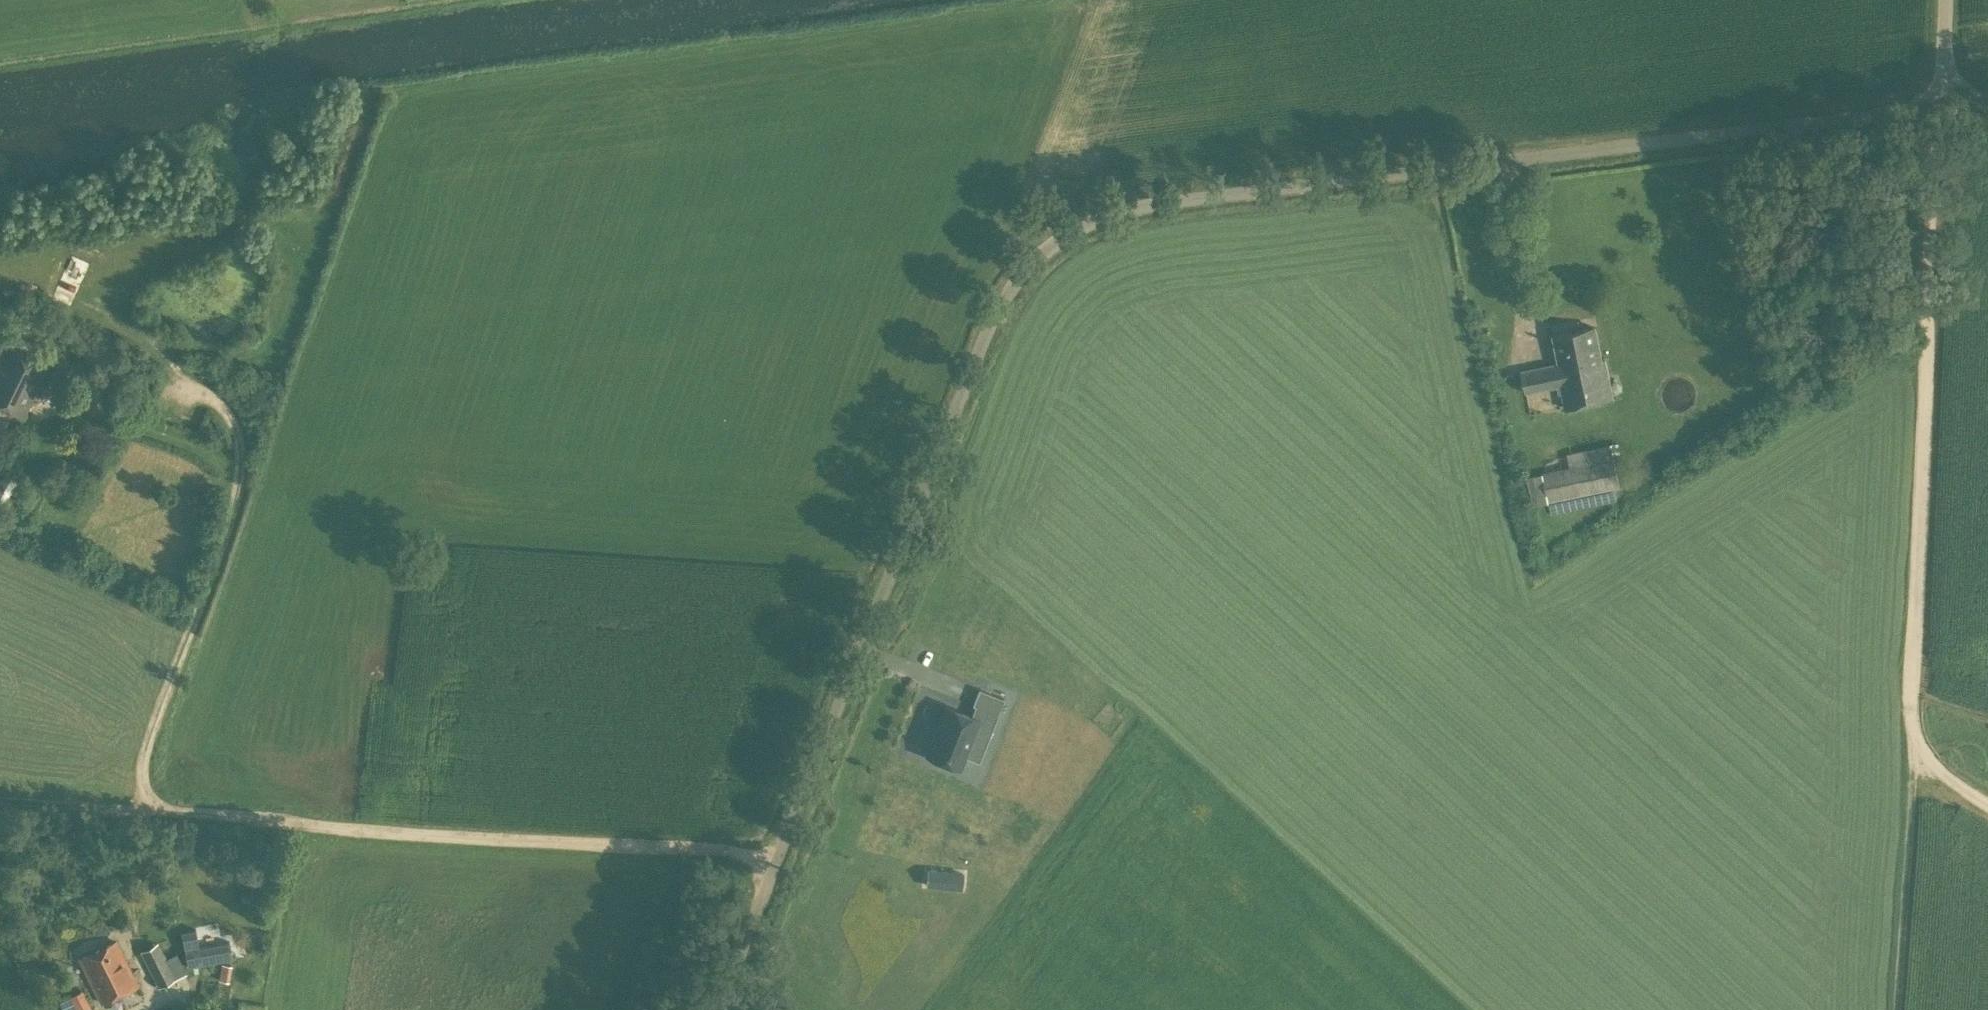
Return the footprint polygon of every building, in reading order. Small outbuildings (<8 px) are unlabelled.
[(58,298),(74,301),(84,259),(68,256),(58,298)] [(1553,335),(1559,363),(1522,371),(1526,391),(1561,384),(1565,407),(1613,397),(1605,359),(1602,360),(1595,326),(1553,335)] [(23,416),(47,365),(6,345),(0,358),(0,405),(23,416)] [(1533,504),(1619,487),(1618,482),(1626,481),(1618,442),(1566,453),(1569,467),(1527,476),(1533,504)] [(5,504),(17,480),(2,472),(0,476),(0,501),(5,504)] [(941,762),(974,775),(993,728),(997,730),(1002,718),(1012,722),(1018,706),(993,696),(992,698),(994,698),(988,711),(987,711),(986,712),(989,713),(985,723),(960,713),(941,762)] [(922,884),(959,890),(962,868),(926,862),(922,884)] [(181,932),(188,965),(233,957),(230,939),(199,945),(196,929),(181,932)] [(80,958),(102,1001),(137,983),(115,940),(80,958)] [(161,986),(177,978),(159,942),(143,950),(161,986)] [(234,963),(224,961),(221,978),(231,980),(234,963)] [(91,1006),(83,989),(58,1001),(62,1009),(85,1009),(91,1006)]
